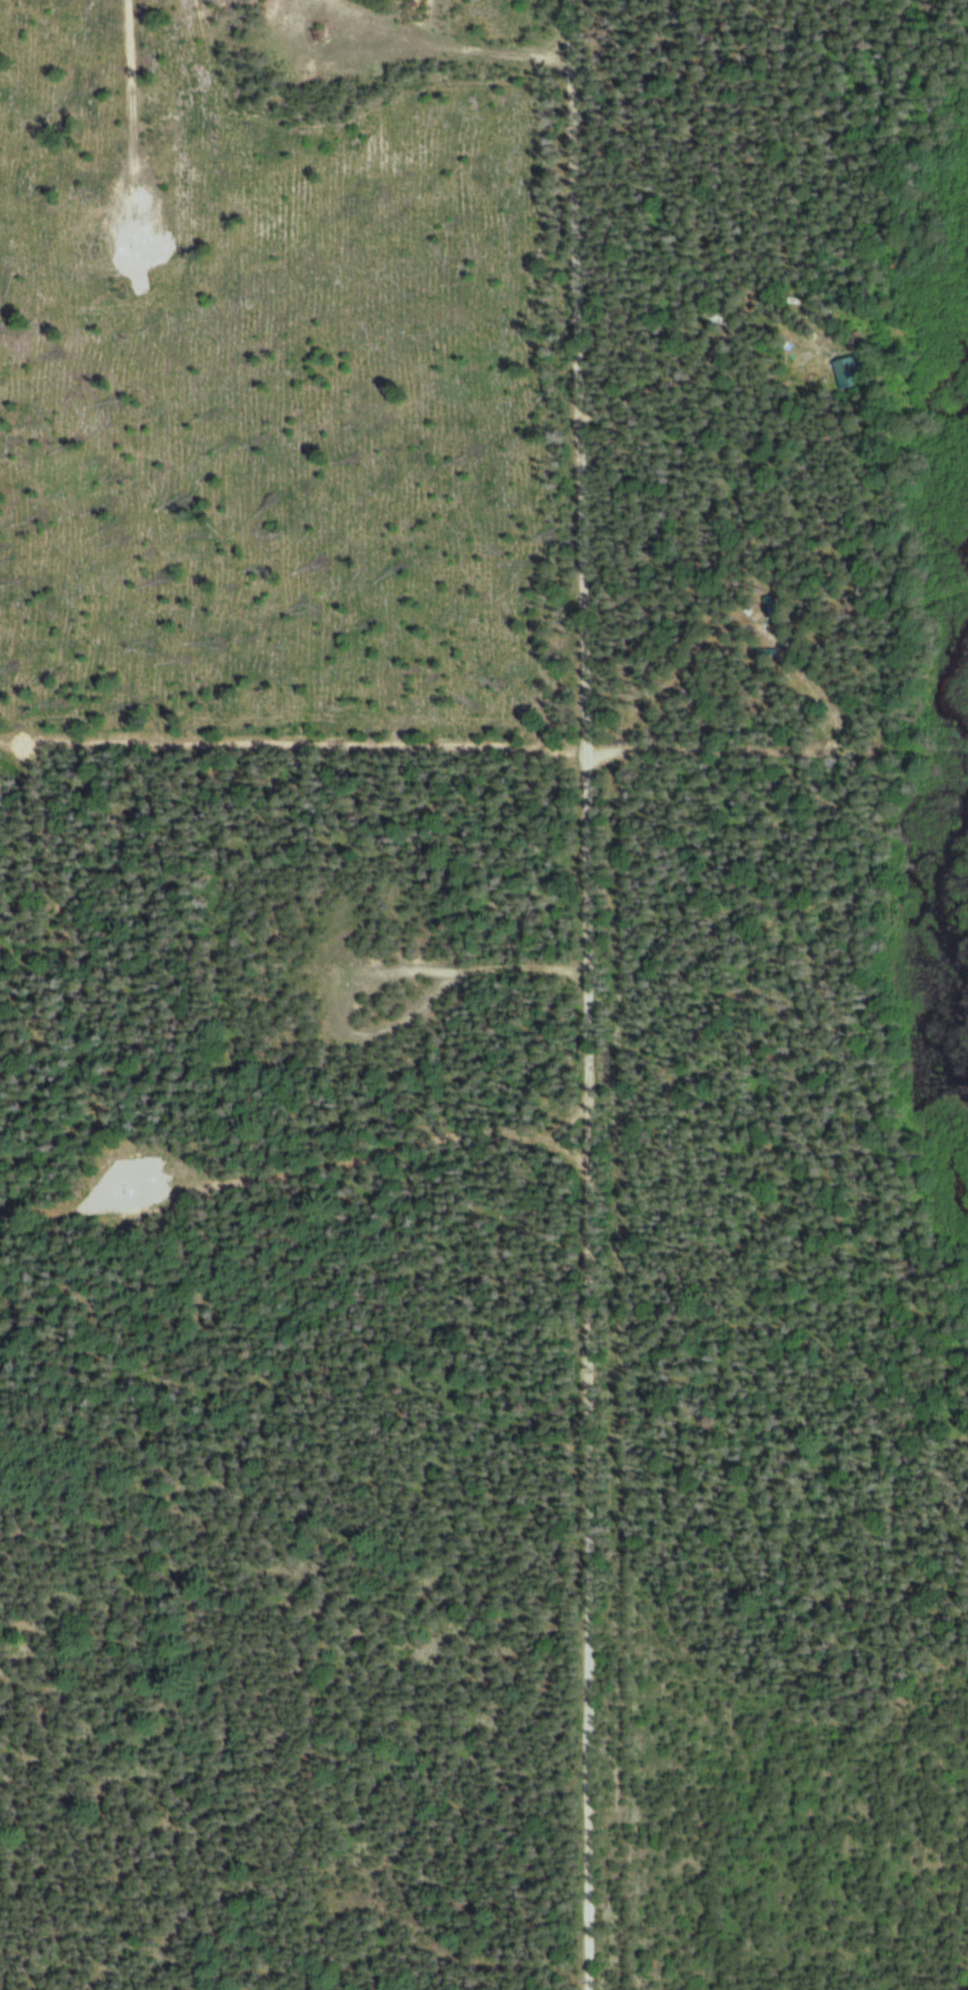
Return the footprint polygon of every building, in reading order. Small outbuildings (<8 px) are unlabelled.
[(830,360),(836,389),(864,383),(858,354),(830,360)]
